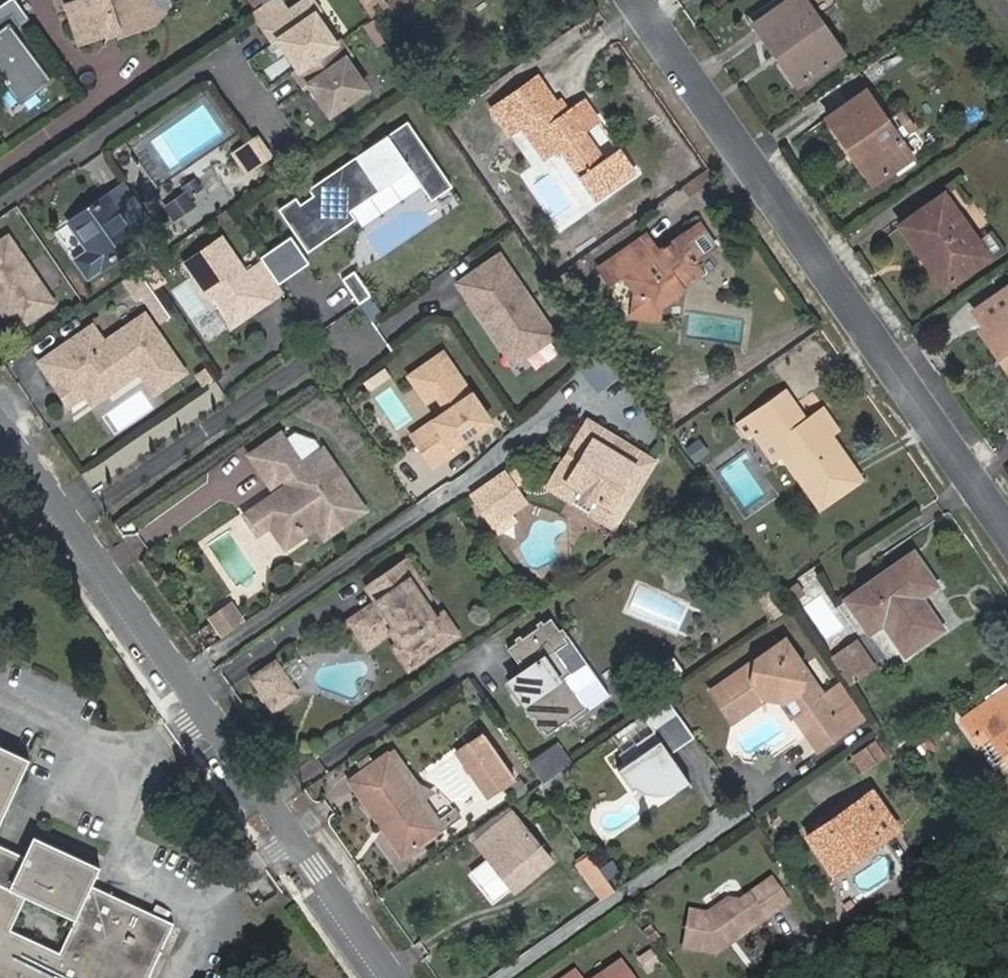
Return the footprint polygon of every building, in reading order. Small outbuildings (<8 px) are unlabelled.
[(148,0),(57,0),(58,4),(67,2),(78,39),(104,32),(104,28),(116,26),(118,34),(154,23),(148,0)] [(154,23),(169,9),(166,0),(148,0),(154,23)] [(281,27),(320,0),(281,0),(268,9),(281,27)] [(330,103),(351,89),(377,71),(328,0),(320,0),(281,27),(278,29),(330,103)] [(373,20),(385,10),(378,0),(359,0),(373,20)] [(761,20),(782,49),(776,53),(797,83),(842,52),(804,0),(789,0),(761,20)] [(377,46),(389,37),(376,18),(363,27),(377,46)] [(782,49),(761,20),(755,24),(776,53),(782,49)] [(0,26),(0,87),(18,109),(50,83),(1,25),(0,26)] [(105,37),(118,34),(116,26),(104,28),(104,32),(105,37)] [(545,106),(553,100),(537,77),(491,109),(509,136),(522,128),(544,159),(560,148),(596,200),(635,172),(584,101),(564,114),(556,120),(545,106)] [(827,118),(846,145),(852,142),(879,179),(912,156),(866,91),(827,118)] [(564,114),(553,100),(545,106),(556,120),(564,114)] [(452,188),(402,120),(272,214),(303,257),(414,177),(432,202),(452,188)] [(245,177),(275,156),(259,133),(229,154),(245,177)] [(852,142),(846,145),(872,183),(879,179),(852,142)] [(181,188),(184,193),(188,199),(202,189),(195,178),(181,188)] [(68,224),(87,251),(74,260),(87,279),(156,231),(124,184),(68,224)] [(898,224),(919,255),(928,248),(952,282),(988,256),(944,192),(898,224)] [(188,199),(184,193),(164,207),(174,221),(194,207),(188,199)] [(663,259),(658,251),(646,233),(598,267),(609,284),(623,275),(636,293),(631,318),(660,321),(661,309),(656,302),(680,285),(674,275),(694,260),(715,246),(699,223),(674,240),(679,249),(663,259)] [(61,304),(10,232),(0,239),(0,310),(17,334),(61,304)] [(222,240),(185,266),(205,294),(211,291),(216,298),(227,312),(244,315),(264,300),(268,305),(285,293),(263,263),(247,274),(222,240)] [(674,240),(658,251),(663,259),(679,249),(674,240)] [(928,248),(919,255),(943,288),(952,282),(928,248)] [(512,371),(562,340),(505,249),(455,280),(512,371)] [(703,273),(694,260),(674,275),(680,285),(656,302),(661,309),(685,291),(682,287),(703,273)] [(355,270),(344,278),(371,318),(382,311),(355,270)] [(148,288),(137,273),(122,283),(133,299),(148,288)] [(148,288),(133,299),(137,304),(152,294),(148,288)] [(211,291),(205,294),(210,302),(216,298),(211,291)] [(996,353),(1003,348),(1007,355),(1007,292),(975,314),(984,326),(979,329),(996,353)] [(227,312),(232,331),(268,305),(264,300),(244,315),(227,312)] [(102,345),(91,329),(38,364),(56,391),(68,383),(74,392),(67,397),(73,405),(85,397),(91,407),(106,397),(99,387),(132,365),(138,374),(153,396),(183,376),(143,318),(102,345)] [(996,353),(1007,370),(1007,355),(1003,348),(996,353)] [(449,349),(407,373),(433,415),(474,391),(449,349)] [(99,387),(106,397),(138,374),(132,365),(99,387)] [(68,383),(56,391),(68,408),(73,405),(67,397),(74,392),(68,383)] [(392,386),(377,395),(396,429),(412,420),(392,386)] [(762,425),(782,454),(819,508),(862,478),(831,434),(838,430),(823,409),(807,420),(792,429),(783,415),(797,406),(786,390),(737,424),(746,436),(752,431),(762,425)] [(429,468),(501,429),(481,392),(409,431),(429,468)] [(807,420),(797,406),(783,415),(792,429),(807,420)] [(773,460),(782,454),(762,425),(752,431),(773,460)] [(559,486),(577,498),(580,493),(596,504),(593,508),(613,519),(645,466),(593,433),(581,450),(570,468),(559,486)] [(281,435),(250,456),(263,476),(280,464),(287,475),(283,478),(288,486),(290,488),(281,494),(278,494),(257,508),(270,527),(285,548),(304,535),(300,529),(317,517),(330,535),(365,511),(344,480),(346,479),(338,467),(336,469),(323,450),(302,465),(281,435)] [(696,462),(711,453),(702,437),(686,447),(696,462)] [(581,450),(575,446),(564,465),(570,468),(581,450)] [(280,464),(263,476),(271,486),(283,478),(287,475),(280,464)] [(507,476),(475,497),(493,523),(508,512),(500,500),(515,489),(507,476)] [(515,489),(500,500),(508,512),(524,502),(515,489)] [(580,493),(577,498),(593,508),(596,504),(580,493)] [(257,508),(245,516),(258,535),(270,527),(257,508)] [(317,517),(300,529),(304,535),(316,527),(325,539),(330,535),(317,517)] [(844,600),(869,635),(883,626),(904,656),(944,629),(922,597),(939,585),(914,550),(844,600)] [(377,601),(360,613),(375,635),(392,623),(394,626),(403,641),(418,661),(457,635),(443,614),(435,618),(424,602),(412,586),(419,581),(405,561),(368,587),(377,601)] [(419,581),(412,586),(424,602),(430,597),(419,581)] [(807,603),(824,634),(838,627),(821,595),(807,603)] [(231,605),(210,619),(222,636),(242,621),(231,605)] [(360,613),(348,621),(364,647),(394,626),(392,623),(375,635),(360,613)] [(524,671),(516,676),(532,698),(525,703),(547,735),(586,708),(564,677),(571,673),(556,651),(568,642),(551,618),(508,648),(524,671)] [(860,637),(832,655),(850,684),(878,667),(860,637)] [(759,697),(765,694),(768,698),(786,702),(796,696),(807,712),(797,718),(820,751),(850,729),(786,639),(711,690),(732,722),(760,704),(759,697)] [(403,641),(394,647),(408,668),(418,661),(403,641)] [(583,665),(568,642),(556,651),(571,673),(583,665)] [(273,674),(279,669),(275,663),(253,678),(274,709),(296,693),(292,687),(285,692),(273,674)] [(292,687),(279,669),(273,674),(285,692),(292,687)] [(962,719),(976,739),(988,731),(1007,760),(1007,687),(962,719)] [(679,714),(669,700),(645,718),(654,730),(679,714)] [(697,738),(679,714),(654,730),(635,743),(642,753),(614,773),(630,794),(637,791),(651,796),(663,796),(674,793),(678,792),(688,786),(691,783),(671,756),(697,738)] [(877,740),(854,756),(864,771),(887,756),(877,740)] [(481,741),(457,758),(485,799),(510,782),(481,741)] [(29,760),(0,746),(0,821),(29,760)] [(396,749),(387,754),(440,829),(458,817),(439,789),(420,785),(396,749)] [(569,765),(558,749),(553,752),(565,768),(569,765)] [(553,752),(533,766),(544,783),(565,768),(553,752)] [(353,777),(406,854),(441,830),(440,829),(387,754),(387,753),(353,777)] [(400,858),(406,854),(353,777),(347,781),(400,858)] [(872,791),(806,837),(833,874),(899,828),(872,791)] [(476,844),(515,891),(552,861),(513,814),(476,844)] [(172,926),(90,887),(99,868),(34,836),(23,857),(0,847),(0,977),(147,977),(172,926)] [(600,900),(615,890),(589,853),(575,864),(600,900)] [(690,910),(683,948),(716,954),(789,903),(772,879),(740,901),(728,899),(707,913),(690,910)] [(620,963),(597,977),(630,977),(620,963)]
